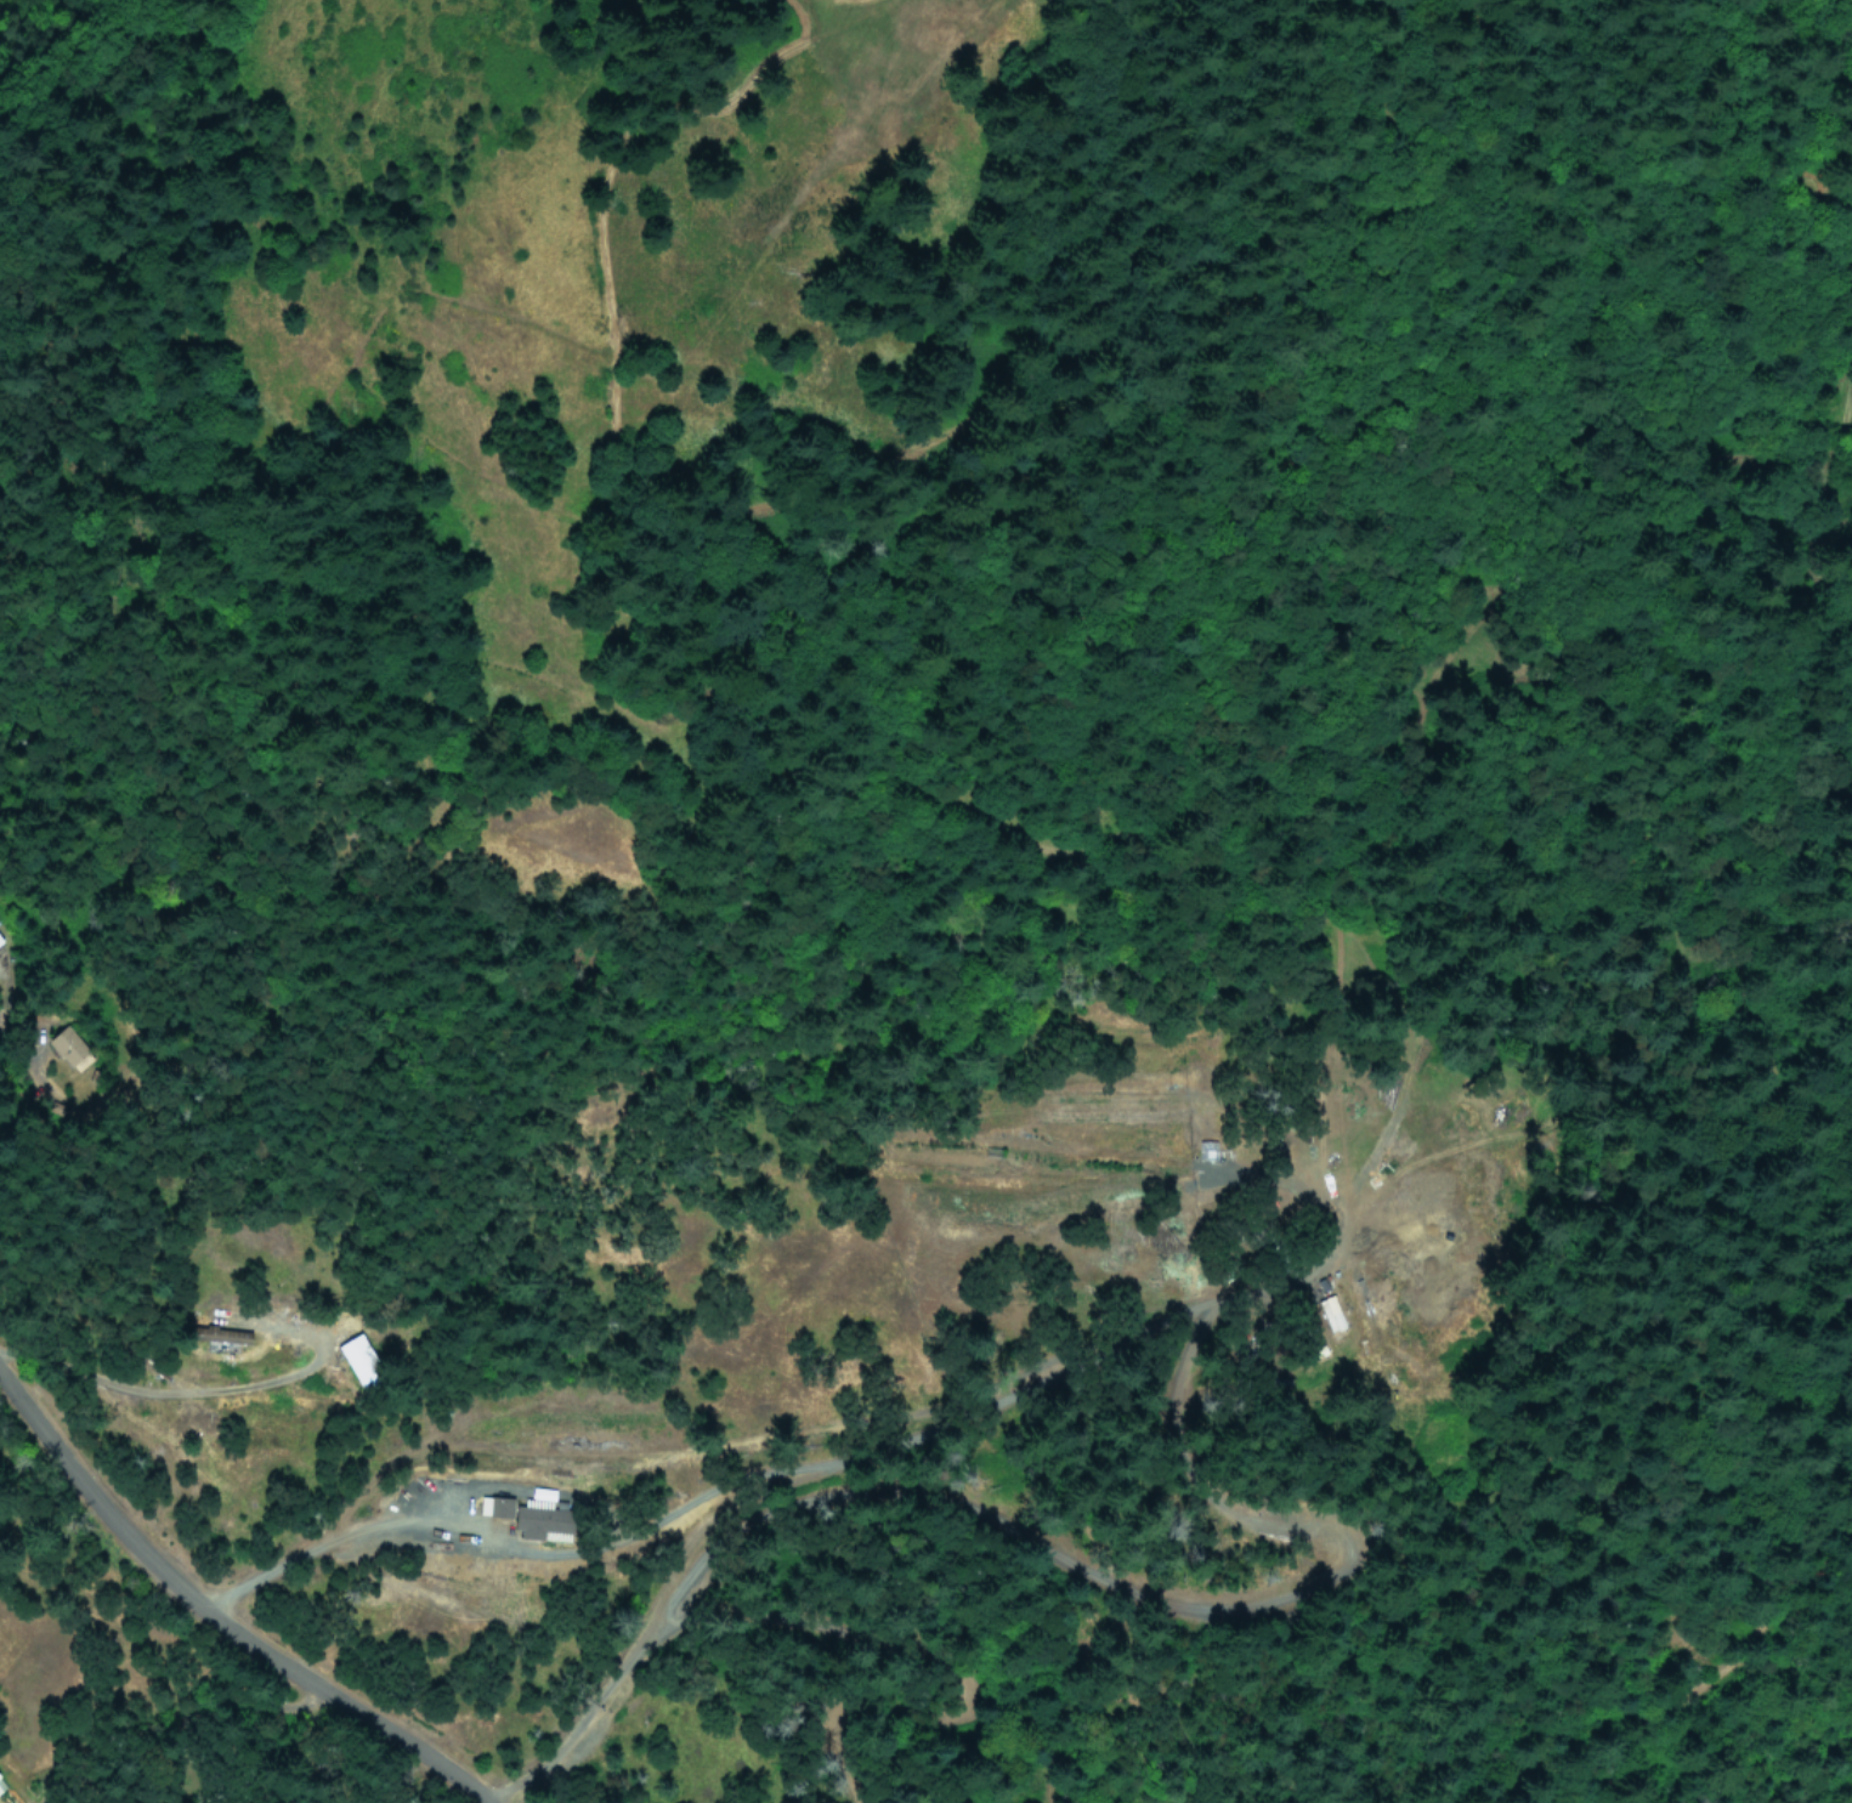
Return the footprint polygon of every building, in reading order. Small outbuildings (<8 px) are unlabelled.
[(45,1044),(74,1073),(92,1055),(63,1026),(45,1044)] [(244,1346),(244,1328),(191,1328),(191,1346),(244,1346)] [(385,1380),(361,1333),(336,1345),(361,1391),(385,1380)] [(573,1512),(527,1507),(527,1508),(512,1506),(514,1499),(489,1497),(487,1518),(517,1520),(515,1538),(570,1544),(573,1512)]
